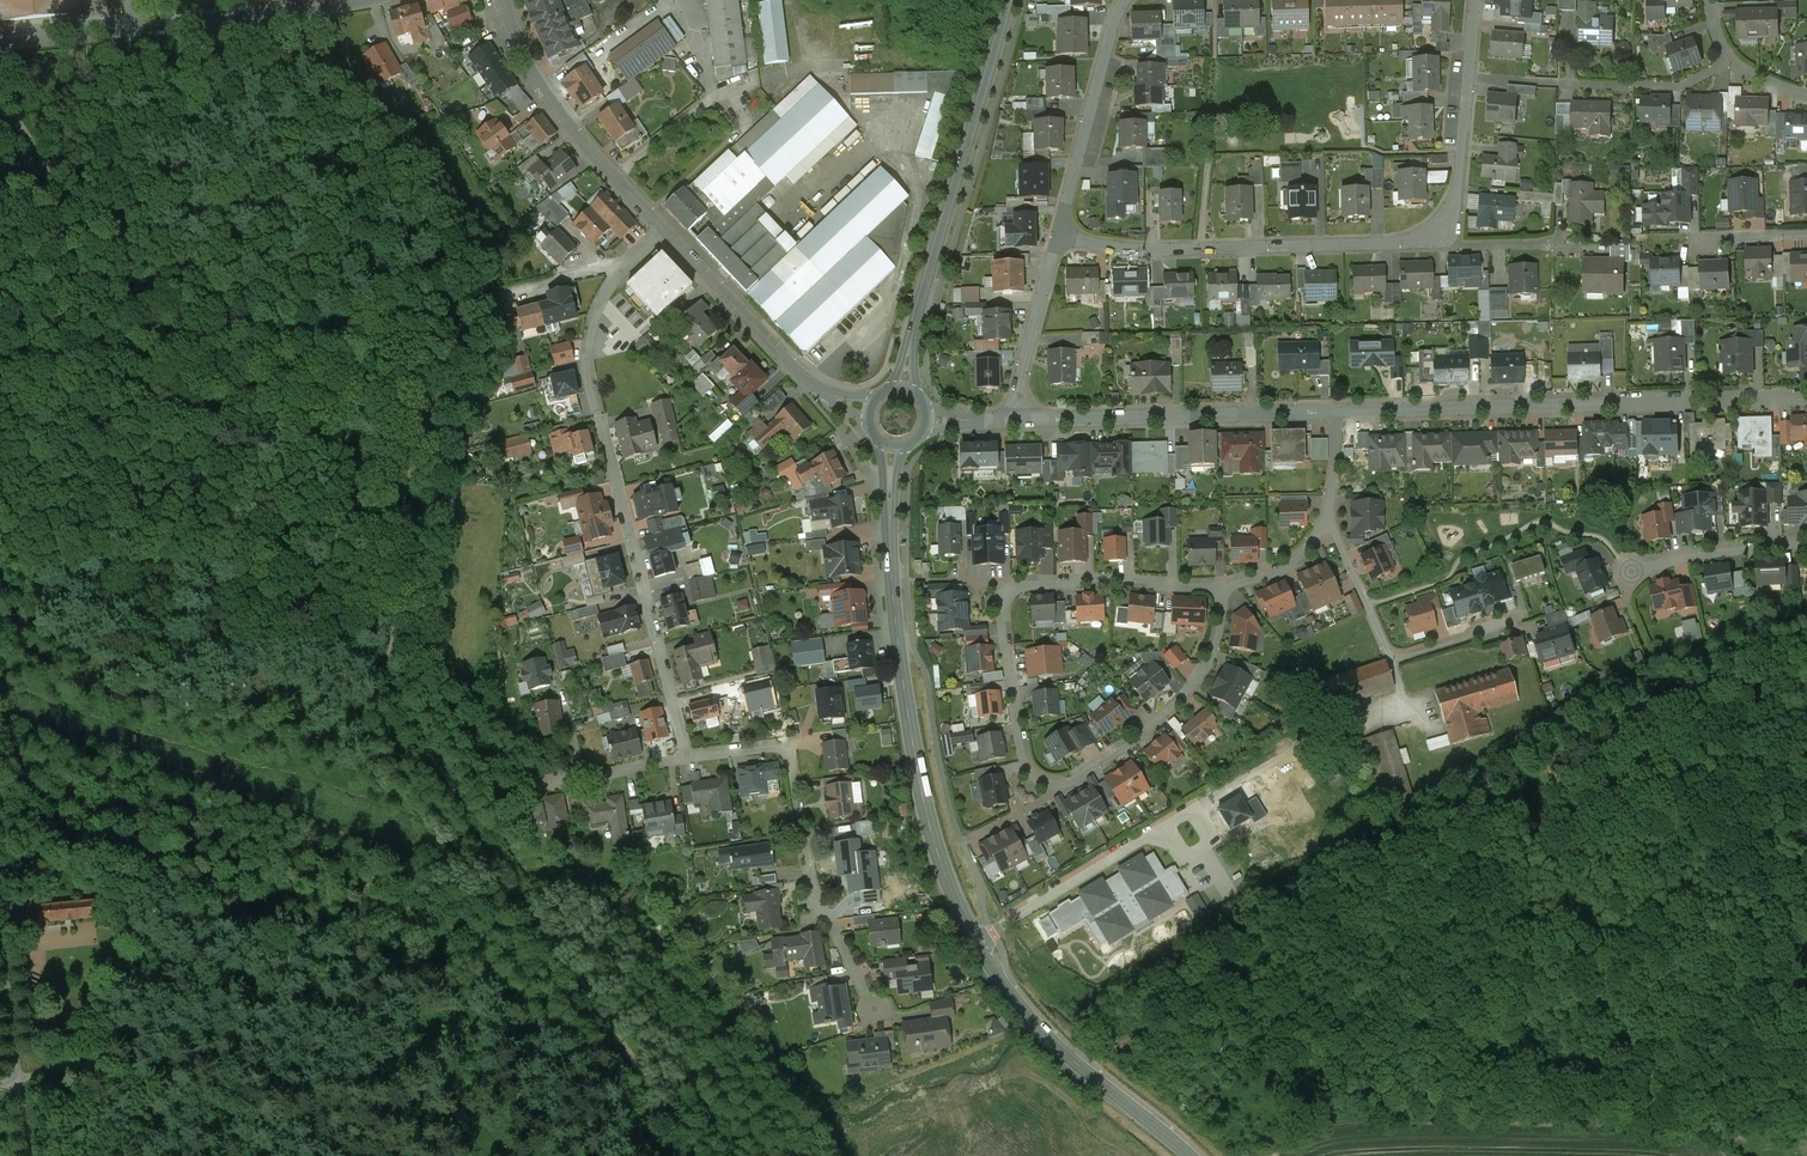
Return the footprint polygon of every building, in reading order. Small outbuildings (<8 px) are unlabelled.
[(80,14),(78,0),(0,0),(0,23),(80,14)] [(431,14),(445,9),(459,4),(469,0),(426,0),(431,14)] [(549,60),(577,48),(571,33),(557,0),(525,0),(549,60)] [(571,33),(582,28),(580,21),(592,16),(586,0),(557,0),(571,33)] [(717,83),(747,73),(738,0),(707,0),(717,83)] [(1241,0),(1225,1),(1224,1),(1224,19),(1225,29),(1228,29),(1241,29),(1241,0)] [(1241,0),(1241,29),(1254,28),(1258,28),(1258,19),(1257,0),(1251,0),(1241,0)] [(1273,28),(1281,28),(1281,31),(1299,31),(1299,28),(1307,27),(1306,0),(1272,0),(1273,28)] [(1326,27),(1364,26),(1363,0),(1325,0),(1326,27)] [(1364,26),(1401,25),(1401,0),(1363,0),(1364,26)] [(1421,15),(1433,15),(1433,18),(1448,18),(1449,0),(1422,0),(1421,15)] [(1559,11),(1577,12),(1577,0),(1559,0),(1559,11)] [(1648,0),(1649,17),(1655,17),(1655,20),(1665,20),(1665,8),(1665,0),(1657,0),(1648,0)] [(1202,1),(1174,2),(1174,25),(1174,29),(1175,29),(1203,28),(1202,1)] [(777,2),(758,4),(765,65),(785,62),(777,2)] [(459,4),(445,9),(453,30),(472,23),(467,7),(461,9),(459,4)] [(1595,5),(1581,5),(1580,45),(1612,46),(1613,20),(1595,20),(1595,5)] [(431,16),(422,18),(418,6),(390,14),(397,37),(412,33),(415,45),(431,40),(443,37),(431,16)] [(1066,6),(1047,7),(1048,15),(1052,15),(1067,14),(1066,6)] [(1778,10),(1737,11),(1738,39),(1779,38),(1778,10)] [(1039,25),(1039,14),(1027,14),(1027,25),(1039,25)] [(1067,14),(1052,15),(1052,23),(1059,23),(1059,22),(1071,22),(1071,14),(1067,14)] [(1160,15),(1131,16),(1132,41),(1160,40),(1161,40),(1160,26),(1160,15)] [(1448,18),(1433,18),(1432,33),(1447,34),(1448,18)] [(1225,29),(1224,19),(1217,20),(1217,38),(1228,38),(1228,29),(1225,29)] [(1266,37),(1265,19),(1258,19),(1258,28),(1254,28),(1254,38),(1266,37)] [(1071,22),(1059,22),(1059,23),(1059,38),(1060,38),(1061,54),(1060,54),(1060,55),(1086,55),(1085,22),(1071,22)] [(472,23),(453,30),(456,38),(475,30),(472,23)] [(1542,25),(1525,24),(1525,33),(1541,35),(1542,25)] [(1167,25),(1160,26),(1161,40),(1160,40),(1160,47),(1168,47),(1167,25)] [(1174,25),(1167,25),(1168,47),(1168,59),(1176,59),(1175,29),(1174,29),(1174,25)] [(628,33),(605,50),(629,83),(632,80),(673,51),(661,34),(641,50),(628,33)] [(1447,34),(1432,33),(1432,43),(1446,43),(1447,34)] [(1525,36),(1494,33),(1492,55),(1514,57),(1514,58),(1523,58),(1525,36)] [(1664,36),(1648,36),(1653,50),(1667,45),(1668,48),(1674,46),(1670,34),(1664,36)] [(443,37),(431,40),(434,50),(448,46),(443,37)] [(1668,48),(1671,57),(1671,58),(1677,59),(1680,69),(1676,71),(1676,72),(1701,63),(1693,39),(1674,46),(1668,48)] [(385,44),(363,57),(370,68),(369,71),(372,75),(374,76),(378,83),(389,77),(391,80),(401,75),(402,74),(399,68),(385,44)] [(491,44),(468,58),(479,74),(501,60),(491,44)] [(1802,47),(1802,57),(1799,57),(1799,77),(1806,76),(1806,47),(1802,47)] [(1677,59),(1671,58),(1671,57),(1666,59),(1671,73),(1676,71),(1680,69),(1677,59)] [(1168,59),(1154,60),(1154,67),(1163,67),(1169,67),(1169,68),(1188,67),(1188,59),(1176,59),(1168,59)] [(1437,59),(1414,60),(1414,61),(1416,61),(1416,76),(1414,76),(1414,92),(1414,93),(1427,93),(1437,92),(1437,59)] [(501,60),(479,74),(488,88),(510,74),(501,60)] [(406,64),(399,68),(402,74),(401,75),(406,85),(416,79),(406,64)] [(1154,67),(1138,68),(1138,87),(1160,87),(1167,87),(1167,85),(1163,86),(1163,67),(1154,67)] [(585,69),(564,83),(563,84),(570,93),(571,93),(573,92),(583,108),(599,97),(599,98),(603,96),(585,69)] [(1072,69),(1047,70),(1047,71),(1048,71),(1049,80),(1047,80),(1048,100),(1073,99),(1072,69)] [(894,74),(894,75),(850,76),(851,95),(928,93),(927,74),(927,73),(894,74)] [(959,73),(927,74),(928,93),(935,93),(915,154),(931,159),(959,73)] [(510,74),(488,88),(496,101),(518,86),(510,74)] [(777,204),(768,213),(766,211),(764,213),(756,205),(787,176),(794,184),(835,147),(827,138),(848,118),(819,86),(810,77),(797,89),(787,79),(775,90),(785,101),(686,193),(706,215),(714,225),(708,230),(758,283),(747,293),(815,366),(885,300),(874,289),(895,269),(895,268),(866,238),(903,203),(909,198),(881,168),(874,175),(860,160),(847,173),(851,178),(799,227),(777,204)] [(629,83),(618,91),(626,103),(641,93),(632,80),(629,83)] [(1537,88),(1508,85),(1507,94),(1536,97),(1537,88)] [(1160,87),(1138,87),(1135,87),(1135,107),(1152,107),(1160,107),(1160,106),(1160,87)] [(1742,88),(1729,88),(1729,94),(1729,107),(1737,107),(1738,100),(1742,100),(1742,88)] [(1414,93),(1414,92),(1402,93),(1403,101),(1427,100),(1427,93),(1414,93)] [(1729,94),(1720,94),(1720,97),(1721,97),(1721,114),(1728,115),(1729,107),(1729,94)] [(1517,98),(1488,95),(1486,119),(1498,121),(1499,120),(1515,121),(1517,98)] [(1653,99),(1642,99),(1642,122),(1670,123),(1670,114),(1674,114),(1674,106),(1670,106),(1670,97),(1661,97),(1661,101),(1653,101),(1653,99)] [(1713,101),(1698,100),(1695,98),(1688,98),(1688,130),(1700,130),(1703,125),(1709,125),(1709,128),(1720,128),(1720,131),(1721,131),(1721,114),(1721,97),(1720,97),(1713,97),(1713,101)] [(1044,99),(1026,100),(1027,111),(1044,111),(1044,99)] [(1427,100),(1403,101),(1403,108),(1427,107),(1427,100)] [(1742,100),(1738,100),(1737,107),(1737,124),(1768,125),(1768,101),(1742,100)] [(507,111),(497,102),(485,107),(494,120),(507,111)] [(1611,105),(1572,104),(1572,127),(1592,127),(1592,137),(1610,137),(1610,128),(1611,128),(1611,105)] [(618,105),(599,118),(616,143),(635,130),(618,105)] [(1171,105),(1160,106),(1160,107),(1152,107),(1152,114),(1154,114),(1171,113),(1171,105)] [(1403,108),(1402,108),(1402,119),(1409,119),(1410,140),(1432,139),(1431,107),(1427,107),(1403,108)] [(1044,111),(1027,111),(1027,123),(1035,123),(1035,122),(1045,122),(1044,111)] [(1152,114),(1133,115),(1134,123),(1145,123),(1145,124),(1154,123),(1154,114),(1152,114)] [(1788,115),(1777,114),(1776,137),(1787,137),(1787,116),(1788,116),(1788,115)] [(541,116),(529,125),(527,122),(515,132),(523,142),(524,142),(532,152),(540,146),(540,147),(556,134),(541,116)] [(1565,116),(1556,116),(1556,135),(1565,135),(1565,116)] [(1787,116),(1787,137),(1787,141),(1806,142),(1806,117),(1788,116),(1787,116)] [(1062,134),(1061,121),(1045,122),(1035,122),(1035,123),(1036,152),(1061,151),(1060,134),(1062,134)] [(508,138),(496,122),(477,135),(497,161),(515,148),(508,138)] [(1134,123),(1120,123),(1121,149),(1145,149),(1145,124),(1145,123),(1134,123)] [(635,130),(616,143),(622,152),(636,142),(637,143),(643,139),(642,138),(641,139),(635,130)] [(523,142),(515,132),(508,138),(515,148),(515,149),(523,142)] [(1516,145),(1500,144),(1500,151),(1515,153),(1516,145)] [(1515,153),(1500,151),(1499,158),(1483,157),(1481,177),(1492,178),(1492,181),(1494,181),(1494,177),(1502,177),(1502,181),(1515,182),(1517,160),(1515,159),(1515,153)] [(1169,152),(1144,152),(1145,168),(1169,167),(1169,152)] [(536,156),(518,169),(523,176),(529,171),(540,185),(541,184),(540,184),(543,181),(551,191),(552,190),(551,189),(575,170),(575,171),(576,170),(563,154),(545,168),(536,156)] [(1446,164),(1446,156),(1432,156),(1432,165),(1446,164)] [(1263,158),(1250,159),(1252,184),(1265,183),(1263,158)] [(1050,159),(1034,159),(1034,167),(1047,167),(1047,168),(1050,168),(1050,159)] [(1302,181),(1301,161),(1282,162),(1282,182),(1302,181)] [(1410,164),(1393,164),(1393,173),(1398,173),(1398,172),(1410,172),(1410,164)] [(1612,175),(1633,174),(1632,164),(1612,165),(1612,175)] [(1798,166),(1799,184),(1806,184),(1806,166),(1798,166)] [(1047,168),(1047,167),(1034,167),(1019,168),(1020,198),(1020,199),(1024,199),(1033,199),(1047,198),(1048,198),(1047,168)] [(1144,180),(1143,168),(1130,168),(1130,176),(1135,175),(1135,180),(1144,180)] [(1383,169),(1373,170),(1373,189),(1383,189),(1383,169)] [(1426,182),(1448,183),(1448,170),(1426,170),(1426,182)] [(1410,172),(1398,172),(1398,173),(1399,193),(1403,193),(1403,202),(1424,202),(1424,172),(1410,172)] [(1135,180),(1135,175),(1130,176),(1108,176),(1109,204),(1108,204),(1108,218),(1124,218),(1123,203),(1134,203),(1134,213),(1135,213),(1135,203),(1136,203),(1135,187),(1135,180)] [(1698,175),(1684,175),(1684,195),(1689,195),(1689,196),(1698,196),(1698,175)] [(553,195),(559,204),(579,191),(573,181),(553,195)] [(1756,181),(1731,182),(1732,189),(1728,189),(1729,212),(1753,212),(1757,212),(1757,200),(1756,181)] [(1564,184),(1555,184),(1555,195),(1554,205),(1554,206),(1563,206),(1564,184)] [(1593,184),(1572,184),(1571,225),(1592,225),(1592,207),(1602,207),(1602,194),(1592,193),(1593,184)] [(1792,184),(1793,199),(1795,199),(1796,214),(1793,214),(1793,215),(1806,214),(1806,184),(1799,184),(1792,184)] [(1250,189),(1227,190),(1228,222),(1251,221),(1250,189)] [(1315,219),(1315,189),(1290,190),(1291,208),(1288,208),(1288,209),(1289,220),(1315,219)] [(1367,189),(1345,189),(1346,207),(1342,207),(1343,219),(1368,218),(1367,189)] [(686,193),(683,190),(665,207),(689,232),(706,215),(686,193)] [(1288,190),(1283,190),(1281,192),(1281,207),(1283,209),(1288,209),(1288,208),(1291,208),(1290,190),(1288,190)] [(1180,192),(1159,193),(1160,214),(1160,223),(1160,224),(1181,223),(1180,192)] [(1555,195),(1519,192),(1518,202),(1535,203),(1554,205),(1555,195)] [(1684,195),(1663,196),(1664,207),(1666,206),(1667,224),(1690,223),(1689,196),(1689,195),(1684,195)] [(1515,200),(1480,197),(1478,218),(1513,221),(1515,200)] [(1020,199),(1020,198),(1006,198),(1006,208),(1025,207),(1024,199),(1020,199)] [(1048,207),(1047,198),(1033,199),(1034,207),(1048,207)] [(636,225),(610,199),(595,213),(610,229),(620,240),(636,225)] [(1764,199),(1757,200),(1757,212),(1753,212),(1753,219),(1765,218),(1764,199)] [(569,216),(554,200),(547,208),(549,209),(562,223),(569,216)] [(903,203),(866,238),(895,268),(906,207),(903,203)] [(1667,224),(1666,206),(1664,207),(1645,207),(1645,228),(1667,227),(1667,224)] [(1025,216),(1025,207),(1006,208),(1006,216),(1014,216),(1025,216)] [(562,223),(549,209),(542,216),(551,224),(556,230),(556,229),(562,223)] [(595,213),(578,230),(593,245),(610,229),(595,213)] [(1035,248),(1035,215),(1025,216),(1014,216),(1006,216),(1002,217),(1002,228),(999,228),(1000,249),(1035,248)] [(1731,227),(1731,217),(1718,218),(1719,227),(1731,227)] [(1098,220),(1089,221),(1090,230),(1092,230),(1099,229),(1098,220)] [(551,224),(545,229),(545,232),(551,238),(558,231),(556,229),(556,230),(551,224)] [(758,283),(708,230),(697,241),(747,293),(758,283)] [(561,265),(576,250),(569,243),(569,242),(558,231),(551,238),(544,245),(542,246),(561,265)] [(545,232),(539,238),(539,241),(544,245),(551,238),(545,232)] [(1631,246),(1614,245),(1614,261),(1623,262),(1630,263),(1631,246)] [(1771,249),(1746,250),(1746,251),(1747,269),(1747,270),(1758,269),(1758,281),(1758,280),(1771,280),(1772,280),(1772,278),(1771,257),(1771,250),(1771,249)] [(662,255),(627,287),(657,320),(663,314),(674,304),(692,287),(662,255)] [(1029,255),(1011,256),(1011,263),(1022,263),(1022,267),(1029,267),(1029,255)] [(1679,260),(1653,261),(1653,255),(1640,256),(1640,265),(1652,265),(1653,285),(1679,284),(1680,284),(1679,267),(1679,260)] [(1792,255),(1784,256),(1784,277),(1792,277),(1792,255)] [(1792,255),(1792,277),(1805,277),(1805,281),(1806,281),(1806,255),(1792,255)] [(1784,256),(1771,257),(1772,278),(1784,278),(1784,277),(1784,256)] [(1479,272),(1479,258),(1449,259),(1449,278),(1456,278),(1456,281),(1479,280),(1480,280),(1479,272)] [(1614,261),(1586,261),(1585,287),(1606,288),(1606,294),(1622,294),(1623,262),(1614,261)] [(1711,263),(1700,263),(1701,268),(1701,289),(1702,289),(1702,290),(1729,289),(1728,262),(1726,262),(1726,263),(1712,264),(1711,263)] [(1022,267),(1022,263),(1011,263),(994,264),(994,294),(1022,293),(1022,281),(1023,281),(1022,274),(1022,267)] [(1432,263),(1400,263),(1400,284),(1400,290),(1401,290),(1401,288),(1432,288),(1433,288),(1433,278),(1432,263)] [(1536,266),(1510,266),(1511,295),(1536,294),(1536,266)] [(1384,267),(1353,268),(1354,295),(1355,295),(1355,292),(1384,291),(1385,291),(1385,284),(1384,267)] [(1688,267),(1679,267),(1680,284),(1679,284),(1679,289),(1689,289),(1688,267)] [(1701,268),(1689,269),(1689,267),(1688,267),(1689,289),(1689,290),(1701,289),(1701,268)] [(1097,269),(1066,270),(1067,295),(1076,295),(1076,294),(1097,293),(1098,293),(1098,282),(1097,269)] [(1305,273),(1305,269),(1296,269),(1297,290),(1305,290),(1304,273),(1305,273)] [(1145,288),(1145,271),(1114,272),(1115,296),(1146,295),(1145,288)] [(1489,290),(1488,271),(1479,272),(1480,280),(1479,280),(1479,292),(1488,291),(1489,290)] [(1305,273),(1304,273),(1305,290),(1305,301),(1336,301),(1336,304),(1336,273),(1305,273)] [(1194,275),(1163,276),(1164,300),(1172,300),(1172,298),(1194,298),(1194,275)] [(1236,275),(1208,276),(1209,298),(1221,297),(1221,301),(1236,300),(1236,286),(1236,275)] [(1290,300),(1289,278),(1268,278),(1268,277),(1257,277),(1257,286),(1257,300),(1258,300),(1290,300)] [(1440,277),(1433,278),(1433,288),(1432,288),(1432,301),(1441,301),(1440,277)] [(1106,303),(1105,282),(1098,282),(1098,293),(1097,293),(1097,303),(1106,303)] [(1392,284),(1385,284),(1385,291),(1384,291),(1385,304),(1393,304),(1392,284)] [(1400,284),(1392,284),(1393,304),(1401,304),(1401,290),(1400,290),(1400,284)] [(1250,308),(1249,286),(1236,286),(1236,300),(1241,299),(1241,326),(1250,325),(1250,310),(1250,308)] [(1257,286),(1249,286),(1250,308),(1258,307),(1258,300),(1257,300),(1257,286)] [(1606,288),(1585,287),(1585,294),(1586,294),(1586,296),(1588,298),(1604,298),(1606,296),(1606,294),(1606,288)] [(979,304),(979,288),(962,289),(962,305),(966,305),(979,304)] [(1154,308),(1153,288),(1145,288),(1146,295),(1146,308),(1154,308)] [(1161,288),(1153,288),(1154,308),(1162,308),(1161,288)] [(550,303),(541,306),(546,327),(576,319),(569,290),(548,295),(550,303)] [(1507,290),(1489,290),(1488,291),(1489,312),(1508,311),(1507,290)] [(1488,291),(1479,292),(1480,322),(1489,322),(1489,312),(1488,291)] [(700,302),(686,316),(685,315),(682,317),(683,318),(676,324),(683,331),(687,327),(703,345),(717,332),(702,316),(708,310),(700,302)] [(674,304),(663,314),(666,317),(677,306),(674,304)] [(979,304),(966,305),(966,316),(984,316),(984,312),(985,312),(985,304),(979,304)] [(541,306),(517,312),(522,333),(546,327),(541,306)] [(677,306),(666,317),(671,323),(683,313),(677,306)] [(1009,342),(1008,312),(985,312),(984,312),(984,316),(985,341),(985,342),(999,342),(1009,342)] [(1696,345),(1695,321),(1682,322),(1682,341),(1683,341),(1683,345),(1696,345)] [(624,345),(634,335),(622,322),(611,333),(624,345)] [(1796,329),(1788,342),(1789,366),(1798,365),(1806,365),(1806,329),(1796,329)] [(1764,332),(1746,332),(1746,342),(1751,342),(1751,348),(1764,348),(1764,332)] [(1099,333),(1082,334),(1083,347),(1100,347),(1100,345),(1099,334),(1099,333)] [(1478,339),(1469,340),(1469,359),(1479,359),(1478,339)] [(1487,339),(1478,339),(1479,359),(1488,359),(1487,339)] [(1614,361),(1613,339),(1604,339),(1604,361),(1614,361)] [(985,341),(974,342),(974,352),(977,352),(999,352),(999,342),(985,342),(985,341)] [(1682,341),(1659,341),(1659,342),(1649,342),(1649,343),(1659,343),(1660,371),(1658,371),(1658,373),(1684,372),(1683,345),(1683,341),(1682,341)] [(1746,342),(1726,343),(1726,352),(1718,352),(1718,354),(1721,354),(1721,364),(1726,364),(1727,375),(1738,375),(1738,377),(1740,377),(1740,372),(1749,371),(1749,367),(1753,367),(1753,359),(1751,359),(1751,348),(1751,342),(1746,342)] [(1392,345),(1376,345),(1376,343),(1351,344),(1352,364),(1370,364),(1370,367),(1371,367),(1392,366),(1392,345)] [(573,360),(568,344),(551,349),(556,365),(573,360)] [(1317,345),(1279,346),(1280,370),(1298,369),(1316,369),(1317,369),(1317,362),(1317,345)] [(1256,367),(1255,348),(1245,348),(1246,368),(1256,367)] [(693,365),(702,358),(695,350),(686,357),(693,365)] [(742,359),(734,350),(727,356),(725,354),(718,361),(710,369),(716,376),(725,368),(735,379),(735,380),(749,366),(747,364),(748,364),(748,362),(745,359),(743,359),(742,359)] [(1181,350),(1172,350),(1172,367),(1182,366),(1181,350)] [(1072,351),(1049,351),(1049,352),(1050,352),(1051,373),(1050,373),(1050,385),(1073,384),(1072,351)] [(999,352),(977,352),(977,362),(998,362),(998,368),(999,368),(999,352)] [(1434,352),(1418,352),(1419,385),(1434,385),(1433,360),(1450,359),(1450,357),(1434,358),(1434,352)] [(1601,356),(1569,357),(1570,381),(1583,381),(1583,378),(1601,378),(1601,356)] [(1523,357),(1491,358),(1492,383),(1523,383),(1523,357)] [(530,371),(527,358),(512,361),(503,378),(530,371)] [(1450,359),(1433,360),(1434,385),(1467,384),(1466,359),(1450,359)] [(998,362),(977,362),(978,389),(998,389),(998,368),(998,362)] [(1330,362),(1317,362),(1317,369),(1316,369),(1317,377),(1330,376),(1330,362)] [(751,364),(749,366),(735,380),(735,379),(732,383),(741,393),(748,399),(751,396),(767,381),(760,374),(760,372),(757,369),(755,369),(751,364)] [(1241,365),(1211,366),(1212,392),(1242,391),(1241,365)] [(1798,365),(1801,368),(1802,382),(1806,382),(1806,365),(1798,365)] [(1169,366),(1131,367),(1131,376),(1131,378),(1132,378),(1132,394),(1148,394),(1148,391),(1168,390),(1168,393),(1169,393),(1169,366)] [(1370,371),(1363,371),(1363,388),(1371,388),(1371,367),(1370,367),(1370,371)] [(706,395),(716,385),(704,373),(694,384),(706,395)] [(573,374),(552,379),(557,400),(578,396),(573,374)] [(536,386),(533,375),(512,380),(515,392),(536,386)] [(741,393),(730,403),(744,418),(759,405),(751,396),(748,399),(741,393)] [(671,408),(667,409),(665,402),(652,405),(654,414),(655,413),(661,434),(676,430),(671,408)] [(792,406),(777,420),(767,429),(762,423),(749,433),(763,450),(785,430),(794,441),(810,427),(792,406)] [(1792,419),(1793,430),(1793,441),(1806,440),(1806,418),(1792,419)] [(715,442),(736,427),(730,419),(709,435),(715,442)] [(650,422),(637,426),(635,420),(616,425),(625,458),(644,453),(643,450),(655,447),(655,448),(656,448),(650,422)] [(1771,420),(1740,420),(1740,449),(1757,449),(1757,454),(1768,453),(1772,453),(1772,437),(1771,420)] [(1678,456),(1677,422),(1644,423),(1645,457),(1678,456)] [(1725,422),(1705,423),(1705,426),(1692,427),(1693,453),(1714,453),(1714,450),(1725,450),(1725,442),(1725,426),(1725,422)] [(1645,457),(1644,423),(1637,423),(1638,457),(1645,457)] [(569,424),(549,429),(551,436),(568,431),(569,437),(571,436),(571,437),(572,436),(569,424)] [(1619,424),(1584,425),(1585,439),(1585,456),(1587,456),(1587,450),(1592,450),(1593,456),(1594,456),(1595,456),(1594,453),(1602,453),(1602,445),(1619,444),(1620,444),(1619,431),(1619,424)] [(1733,425),(1725,426),(1725,442),(1733,442),(1733,425)] [(1793,430),(1780,430),(1781,437),(1781,453),(1794,453),(1793,441),(1793,430)] [(551,436),(553,446),(555,446),(558,455),(556,455),(556,456),(572,452),(576,466),(586,463),(584,455),(594,453),(588,432),(572,436),(571,437),(571,436),(569,437),(568,431),(551,436)] [(1628,431),(1619,431),(1620,444),(1619,444),(1619,448),(1628,447),(1628,431)] [(1578,432),(1544,433),(1544,443),(1545,458),(1553,458),(1554,458),(1554,453),(1563,453),(1563,458),(1578,457),(1578,440),(1578,432)] [(1304,464),(1303,433),(1271,434),(1271,452),(1272,465),(1273,465),(1304,464)] [(1537,433),(1497,435),(1498,462),(1516,462),(1516,457),(1534,456),(1534,457),(1537,457),(1537,443),(1537,433)] [(1264,453),(1264,434),(1256,434),(1256,437),(1257,437),(1257,453),(1264,453)] [(1368,438),(1368,434),(1357,435),(1358,450),(1369,450),(1368,438)] [(1413,434),(1404,434),(1404,437),(1405,468),(1414,467),(1414,465),(1413,437),(1413,434)] [(1221,448),(1221,435),(1190,436),(1190,447),(1190,466),(1191,466),(1215,465),(1214,448),(1221,448)] [(1256,437),(1222,438),(1222,435),(1221,435),(1221,448),(1221,461),(1239,460),(1239,462),(1241,462),(1241,474),(1258,473),(1257,453),(1257,437),(1256,437)] [(1465,438),(1465,435),(1451,436),(1451,463),(1452,467),(1466,466),(1466,464),(1497,463),(1497,466),(1498,466),(1498,462),(1497,435),(1496,435),(1496,437),(1465,438)] [(1451,437),(1424,438),(1424,436),(1413,437),(1414,465),(1431,465),(1431,463),(1451,463),(1451,437)] [(1368,438),(1369,450),(1369,469),(1405,468),(1404,437),(1368,438)] [(1781,453),(1781,437),(1772,437),(1772,453),(1768,453),(1768,463),(1782,463),(1781,453)] [(527,438),(501,444),(505,459),(531,453),(527,438)] [(1311,460),(1329,460),(1329,438),(1311,438),(1311,460)] [(1166,444),(1131,445),(1132,473),(1144,473),(1144,466),(1166,465),(1167,465),(1166,456),(1166,444)] [(1131,445),(1098,446),(1098,468),(1113,468),(1113,474),(1132,473),(1131,445)] [(996,446),(961,447),(962,474),(974,474),(974,472),(996,471),(996,453),(996,446)] [(1091,468),(1091,446),(1058,447),(1058,462),(1060,462),(1060,468),(1076,467),(1076,476),(1082,476),(1082,475),(1084,475),(1084,473),(1091,472),(1091,480),(1092,480),(1091,468)] [(1041,447),(1004,448),(1005,453),(1005,473),(1005,475),(1041,474),(1041,462),(1042,462),(1041,447)] [(1190,466),(1190,447),(1174,448),(1175,456),(1175,472),(1191,471),(1191,466),(1190,466)] [(1593,456),(1592,450),(1587,450),(1587,456),(1585,456),(1585,462),(1595,462),(1594,456),(1593,456)] [(1271,452),(1264,453),(1265,468),(1273,468),(1273,465),(1272,465),(1271,452)] [(832,453),(814,463),(797,472),(804,484),(821,475),(824,481),(827,487),(828,486),(845,477),(846,477),(833,453),(832,453)] [(996,453),(996,471),(996,473),(1005,473),(1005,453),(996,453)] [(1563,453),(1554,453),(1554,458),(1553,458),(1554,459),(1552,459),(1552,461),(1554,461),(1554,463),(1578,462),(1578,457),(1563,458),(1563,453)] [(1714,461),(1714,453),(1693,453),(1693,459),(1695,461),(1701,461),(1704,463),(1712,463),(1714,461)] [(1175,475),(1175,456),(1166,456),(1167,465),(1166,465),(1166,475),(1175,475)] [(1042,462),(1041,462),(1041,474),(1042,483),(1051,483),(1050,462),(1042,462)] [(1058,462),(1050,462),(1051,483),(1060,483),(1060,468),(1060,462),(1058,462)] [(714,466),(702,469),(704,479),(717,476),(714,466)] [(603,475),(590,478),(592,486),(605,482),(603,475)] [(788,478),(791,489),(800,487),(797,475),(788,478)] [(824,481),(805,487),(808,499),(828,493),(829,493),(828,486),(827,487),(824,481)] [(1767,493),(1741,494),(1741,505),(1741,522),(1741,528),(1762,527),(1762,522),(1767,521),(1767,505),(1783,504),(1782,484),(1767,484),(1767,493)] [(671,487),(634,497),(640,521),(659,517),(659,518),(678,513),(671,487)] [(723,487),(714,489),(717,499),(725,496),(723,487)] [(1580,487),(1580,498),(1597,498),(1597,487),(1580,487)] [(581,490),(559,496),(563,510),(570,508),(569,505),(577,503),(576,502),(584,500),(581,490)] [(808,499),(806,500),(807,507),(811,506),(811,505),(829,502),(829,501),(830,501),(828,493),(808,499)] [(1723,495),(1714,496),(1715,503),(1716,514),(1724,514),(1723,495)] [(1800,495),(1800,499),(1790,499),(1791,511),(1791,525),(1792,525),(1802,524),(1802,525),(1806,525),(1806,495),(1800,495)] [(584,500),(576,502),(577,503),(582,522),(609,515),(607,506),(603,507),(600,496),(584,500)] [(1367,496),(1352,496),(1352,504),(1367,504),(1367,496)] [(1707,497),(1685,498),(1686,516),(1710,515),(1716,515),(1716,514),(1715,503),(1707,504),(1707,497)] [(829,502),(811,505),(811,506),(813,517),(815,531),(826,530),(827,530),(827,528),(833,528),(833,529),(854,526),(850,498),(830,501),(829,501),(829,502)] [(1292,498),(1281,498),(1281,506),(1292,506),(1292,498)] [(1367,504),(1352,504),(1352,513),(1352,529),(1353,529),(1353,538),(1356,537),(1363,537),(1362,533),(1373,533),(1373,526),(1383,526),(1382,503),(1367,504)] [(1281,506),(1280,506),(1280,521),(1280,529),(1286,529),(1290,528),(1291,528),(1291,532),(1298,532),(1299,527),(1306,527),(1305,518),(1307,516),(1307,505),(1292,506),(1281,506)] [(1673,505),(1658,507),(1659,515),(1666,514),(1668,523),(1675,522),(1675,517),(1673,505)] [(1176,511),(1160,511),(1161,522),(1168,521),(1168,529),(1177,529),(1176,511)] [(1791,511),(1783,511),(1784,526),(1792,526),(1792,525),(1791,525),(1791,511)] [(1009,514),(1000,514),(1000,529),(1002,529),(1002,535),(1009,535),(1009,514)] [(1659,515),(1642,518),(1646,518),(1648,529),(1647,530),(1644,530),(1646,540),(1648,540),(1649,542),(1671,539),(1669,527),(1668,527),(1668,523),(1666,514),(1659,515)] [(609,515),(582,522),(587,542),(610,536),(607,525),(612,524),(609,515)] [(975,530),(975,515),(966,515),(966,536),(974,536),(973,530),(975,530)] [(1710,515),(1686,516),(1683,516),(1685,531),(1685,532),(1694,532),(1694,535),(1703,535),(1703,531),(1711,530),(1710,515)] [(1093,516),(1078,516),(1078,532),(1085,532),(1085,537),(1093,537),(1093,516)] [(1683,516),(1675,517),(1675,522),(1677,531),(1685,531),(1683,516)] [(679,517),(661,522),(664,533),(679,529),(682,528),(679,517)] [(661,519),(648,523),(651,537),(664,533),(661,522),(661,519)] [(1161,522),(1146,522),(1146,533),(1143,533),(1143,544),(1146,544),(1147,547),(1169,547),(1168,529),(1168,521),(1161,522)] [(942,527),(939,527),(940,556),(960,555),(959,527),(956,527),(942,527)] [(1053,549),(1052,528),(1042,528),(1042,532),(1043,532),(1043,550),(1053,549)] [(651,537),(656,555),(650,557),(655,578),(675,573),(669,549),(683,545),(679,529),(664,533),(651,537)] [(1000,529),(988,530),(989,565),(1003,565),(1002,535),(1002,529),(1000,529)] [(1224,549),(1223,529),(1209,530),(1209,541),(1214,541),(1214,550),(1224,549)] [(826,530),(815,531),(812,532),(812,534),(813,539),(827,538),(826,530)] [(975,530),(973,530),(974,536),(974,566),(989,565),(988,530),(975,530)] [(1030,532),(1028,530),(1023,530),(1021,532),(1020,532),(1020,542),(1017,546),(1017,560),(1027,560),(1027,564),(1038,564),(1038,559),(1043,553),(1043,550),(1043,532),(1042,532),(1030,532)] [(1266,530),(1251,530),(1252,539),(1256,539),(1256,550),(1267,550),(1266,530)] [(1078,532),(1060,533),(1060,563),(1085,562),(1085,537),(1085,532),(1078,532)] [(1387,534),(1367,543),(1371,553),(1384,548),(1386,553),(1393,549),(1387,534)] [(1256,550),(1256,539),(1252,539),(1242,540),(1240,538),(1233,538),(1231,540),(1232,563),(1256,562),(1256,550)] [(825,540),(806,542),(807,552),(824,550),(824,549),(823,541),(825,540)] [(1124,540),(1105,540),(1106,562),(1124,561),(1124,540)] [(1209,541),(1195,542),(1188,548),(1188,556),(1186,558),(1189,561),(1189,566),(1208,565),(1214,559),(1214,550),(1214,541),(1209,541)] [(857,544),(828,547),(828,548),(824,549),(824,550),(826,577),(831,577),(831,578),(860,576),(857,544)] [(1371,553),(1361,557),(1365,565),(1364,566),(1367,573),(1368,572),(1371,580),(1394,570),(1386,553),(1384,548),(1371,553)] [(732,551),(729,561),(740,564),(743,554),(732,551)] [(1586,551),(1563,560),(1566,568),(1576,564),(1577,569),(1591,563),(1586,551)] [(575,556),(553,561),(556,570),(577,565),(575,556)] [(620,556),(601,561),(601,562),(577,568),(583,589),(607,583),(608,589),(628,584),(620,556)] [(1541,559),(1511,567),(1516,582),(1545,574),(1541,559)] [(1787,560),(1758,562),(1759,585),(1788,584),(1787,569),(1787,560)] [(1591,563),(1577,569),(1587,594),(1608,586),(1598,561),(1591,563)] [(704,579),(701,563),(685,567),(689,582),(701,579),(701,580),(704,579)] [(1340,598),(1325,565),(1312,571),(1327,604),(1340,598)] [(1721,566),(1706,568),(1709,594),(1733,590),(1733,589),(1729,567),(1721,568),(1721,566)] [(1788,584),(1788,590),(1802,590),(1801,570),(1801,568),(1787,569),(1788,584)] [(1327,604),(1312,571),(1298,577),(1306,595),(1313,610),(1313,611),(1327,604)] [(1494,575),(1474,581),(1475,585),(1475,584),(1482,607),(1483,607),(1487,606),(1487,605),(1501,601),(1506,599),(1503,589),(1500,581),(1496,582),(1494,575)] [(701,579),(689,582),(694,603),(706,600),(701,580),(701,579)] [(1669,581),(1659,583),(1659,586),(1652,588),(1656,606),(1666,603),(1668,609),(1670,611),(1677,609),(1678,607),(1678,606),(1683,605),(1684,604),(1680,590),(1678,582),(1670,584),(1669,581)] [(1284,583),(1260,594),(1256,595),(1262,608),(1265,607),(1270,618),(1291,609),(1294,607),(1291,600),(1284,583)] [(850,584),(820,587),(821,598),(834,596),(852,593),(850,584)] [(1475,585),(1453,591),(1455,598),(1451,599),(1454,608),(1457,618),(1465,615),(1478,611),(1479,612),(1484,611),(1483,607),(1482,607),(1475,584),(1475,585)] [(950,585),(928,586),(929,597),(937,597),(937,596),(951,595),(950,585)] [(1510,587),(1503,589),(1506,599),(1501,601),(1501,603),(1513,599),(1510,587)] [(1692,587),(1680,590),(1684,604),(1683,605),(1684,610),(1697,607),(1692,587)] [(1746,587),(1733,589),(1735,589),(1737,597),(1747,595),(1746,587)] [(852,593),(834,596),(836,615),(833,618),(834,624),(837,627),(853,625),(866,624),(863,601),(865,598),(864,594),(862,592),(852,593)] [(1356,592),(1345,596),(1353,615),(1364,611),(1356,592)] [(951,595),(937,596),(937,597),(938,614),(969,612),(969,608),(968,608),(968,606),(966,604),(966,594),(951,595)] [(1313,610),(1306,595),(1298,598),(1305,614),(1313,610)] [(1437,595),(1418,600),(1421,607),(1428,605),(1431,612),(1441,609),(1437,595)] [(682,596),(661,601),(669,631),(689,625),(682,596)] [(1092,596),(1084,596),(1084,598),(1076,598),(1077,611),(1078,622),(1079,622),(1103,621),(1102,597),(1092,597),(1092,596)] [(1052,597),(1031,598),(1033,621),(1053,620),(1053,603),(1052,597)] [(1154,600),(1131,597),(1128,621),(1151,624),(1152,624),(1153,613),(1154,600)] [(1298,597),(1291,600),(1294,607),(1291,609),(1296,621),(1306,617),(1298,598),(1298,597)] [(738,601),(739,610),(749,609),(748,599),(738,601)] [(542,600),(528,605),(532,618),(547,613),(542,600)] [(1204,601),(1179,600),(1174,604),(1173,614),(1173,624),(1176,624),(1203,625),(1204,601)] [(1065,602),(1053,603),(1053,620),(1053,625),(1066,624),(1065,612),(1065,602)] [(1421,607),(1406,611),(1412,631),(1424,628),(1425,631),(1435,628),(1431,612),(1428,605),(1421,607)] [(597,606),(576,611),(578,621),(599,615),(597,606)] [(1317,610),(1318,615),(1330,610),(1328,606),(1317,610)] [(634,608),(616,613),(616,614),(607,616),(609,626),(604,627),(602,631),(604,637),(621,633),(621,634),(640,629),(638,622),(637,617),(634,608)] [(1457,618),(1454,608),(1452,609),(1455,621),(1465,618),(1465,615),(1457,618)] [(1244,610),(1235,617),(1230,648),(1254,652),(1258,631),(1259,630),(1244,610)] [(1613,610),(1593,618),(1598,630),(1596,631),(1600,642),(1611,637),(1611,639),(1628,632),(1623,620),(1618,622),(1613,610)] [(576,611),(570,613),(573,622),(578,621),(576,611)] [(1077,611),(1065,612),(1066,624),(1066,627),(1079,626),(1079,622),(1078,622),(1077,611)] [(1565,611),(1546,617),(1550,630),(1567,625),(1567,626),(1571,625),(1565,611)] [(969,612),(938,614),(940,632),(964,630),(968,630),(968,627),(967,620),(969,618),(969,616),(969,612)] [(1165,615),(1153,613),(1152,624),(1151,624),(1150,634),(1162,636),(1162,635),(1165,615)] [(496,620),(499,630),(520,623),(516,614),(496,620)] [(1173,614),(1165,614),(1165,615),(1162,635),(1176,635),(1176,624),(1173,624),(1173,614)] [(1685,645),(1704,641),(1699,619),(1677,624),(1680,637),(1684,636),(1685,645)] [(866,624),(853,625),(853,632),(867,631),(866,624)] [(1567,625),(1550,630),(1551,634),(1538,638),(1540,643),(1536,644),(1542,663),(1575,653),(1567,626),(1567,625)] [(986,626),(968,627),(968,630),(964,630),(965,638),(967,637),(987,636),(986,626)] [(709,633),(694,637),(696,647),(712,643),(709,633)] [(987,636),(967,637),(967,649),(987,648),(987,636)] [(1522,638),(1500,645),(1505,662),(1527,656),(1522,638)] [(821,640),(792,644),(795,668),(824,664),(821,640)] [(870,642),(856,644),(847,645),(849,660),(851,672),(874,669),(870,642)] [(696,647),(675,653),(683,685),(695,681),(692,669),(717,663),(712,643),(696,647)] [(768,665),(764,648),(760,649),(762,660),(755,661),(757,668),(768,665)] [(967,649),(966,649),(967,658),(964,660),(980,674),(982,672),(991,672),(991,664),(992,664),(991,648),(987,648),(967,649)] [(1176,648),(1164,658),(1170,666),(1173,669),(1185,660),(1176,648)] [(1059,650),(1027,653),(1030,676),(1061,672),(1059,650)] [(574,651),(566,653),(569,667),(577,665),(574,651)] [(566,653),(558,656),(561,669),(569,667),(566,653)] [(1164,658),(1160,653),(1140,654),(1143,662),(1148,668),(1153,664),(1158,671),(1161,669),(1163,671),(1170,666),(1164,658)] [(623,654),(602,660),(605,673),(626,667),(623,654)] [(522,663),(529,692),(551,686),(544,657),(522,663)] [(849,660),(833,662),(834,674),(851,672),(849,660)] [(648,661),(630,665),(635,686),(636,686),(650,682),(653,681),(648,661)] [(1258,669),(1241,662),(1236,671),(1251,679),(1251,680),(1252,680),(1258,669)] [(1385,662),(1321,683),(1330,710),(1394,689),(1385,662)] [(1148,668),(1130,683),(1133,687),(1142,698),(1145,702),(1168,684),(1165,680),(1165,679),(1158,671),(1153,664),(1148,668)] [(1236,671),(1228,667),(1224,674),(1222,673),(1217,681),(1243,694),(1251,680),(1251,679),(1236,671)] [(1508,671),(1435,693),(1444,723),(1446,723),(1483,711),(1517,701),(1508,671)] [(855,691),(867,689),(866,679),(846,682),(848,692),(855,691)] [(1243,694),(1217,681),(1213,689),(1215,690),(1212,697),(1221,702),(1235,709),(1243,694)] [(650,682),(636,686),(639,697),(653,693),(650,682)] [(1049,685),(1040,686),(1041,693),(1050,692),(1049,685)] [(740,688),(725,692),(727,698),(729,706),(743,702),(740,688)] [(867,689),(855,691),(858,712),(882,709),(879,688),(867,689)] [(840,689),(816,692),(817,699),(816,699),(817,706),(818,706),(820,722),(833,720),(833,715),(843,714),(840,689)] [(1041,693),(1034,694),(1036,718),(1058,715),(1056,692),(1041,693)] [(998,693),(978,695),(980,717),(1001,714),(998,693)] [(1135,710),(1123,695),(1113,703),(1122,714),(1125,712),(1128,716),(1135,710)] [(715,699),(689,706),(693,724),(719,717),(717,709),(729,706),(727,698),(715,701),(715,699)] [(1111,701),(1091,717),(1105,735),(1120,722),(1121,720),(1120,722),(1121,722),(1128,716),(1125,712),(1122,714),(1113,703),(1111,701)] [(559,702),(537,705),(539,719),(541,735),(563,732),(559,702)] [(1235,709),(1221,702),(1216,711),(1231,722),(1237,710),(1235,709)] [(534,706),(529,707),(531,720),(539,719),(537,705),(534,706)] [(660,709),(642,714),(646,731),(636,733),(635,731),(608,738),(610,747),(609,748),(610,749),(609,749),(610,752),(612,752),(614,761),(641,754),(639,745),(667,737),(660,709)] [(628,709),(610,714),(612,722),(630,717),(628,709)] [(796,711),(789,713),(792,725),(799,723),(796,711)] [(1483,711),(1446,723),(1449,734),(1447,735),(1451,746),(1490,734),(1483,711)] [(1205,713),(1183,730),(1194,744),(1200,738),(1204,742),(1211,736),(1208,732),(1215,726),(1205,713)] [(1095,742),(1086,726),(1071,735),(1076,751),(1077,753),(1095,742)] [(891,729),(882,729),(883,745),(892,744),(891,729)] [(1067,729),(1045,742),(1052,753),(1054,752),(1059,761),(1076,751),(1071,735),(1067,729)] [(847,730),(831,732),(833,743),(844,741),(844,742),(848,742),(847,730)] [(971,731),(950,735),(952,746),(973,743),(971,731)] [(1187,747),(1174,731),(1174,732),(1174,733),(1167,739),(1179,754),(1187,747)] [(1392,731),(1363,740),(1387,817),(1415,809),(1392,731)] [(1000,734),(977,739),(980,753),(978,753),(979,762),(985,761),(1005,757),(1000,734)] [(1159,740),(1152,746),(1153,747),(1145,754),(1158,771),(1170,761),(1172,764),(1179,758),(1177,755),(1179,754),(1167,739),(1165,737),(1160,741),(1159,740)] [(833,743),(822,744),(823,744),(825,762),(824,763),(826,772),(848,770),(844,742),(844,741),(833,743)] [(1149,774),(1138,760),(1132,765),(1141,779),(1149,774)] [(1131,763),(1105,780),(1106,781),(1115,796),(1122,806),(1148,789),(1141,779),(1132,765),(1131,763)] [(767,766),(746,769),(750,796),(767,794),(765,781),(779,779),(776,764),(766,765),(767,766)] [(995,767),(974,771),(977,783),(980,782),(980,781),(998,777),(995,767)] [(746,769),(738,770),(742,797),(750,796),(746,769)] [(699,773),(690,775),(692,784),(701,783),(699,773)] [(998,777),(980,781),(980,782),(984,801),(983,803),(984,807),(988,809),(991,808),(993,806),(1007,803),(1005,793),(1007,790),(1006,787),(1001,784),(1002,782),(1001,777),(998,777)] [(839,778),(823,780),(824,788),(829,787),(840,786),(839,778)] [(692,784),(691,784),(694,805),(717,801),(719,815),(732,813),(727,779),(701,783),(692,784)] [(1106,781),(1099,786),(1109,801),(1115,796),(1106,781)] [(1293,781),(1250,807),(1263,829),(1273,823),(1270,818),(1287,808),(1297,825),(1313,815),(1293,781)] [(840,786),(829,787),(831,808),(830,808),(831,819),(854,817),(850,784),(840,786)] [(1092,788),(1086,791),(1084,788),(1076,793),(1093,820),(1106,812),(1092,788)] [(609,805),(595,807),(586,797),(587,797),(581,790),(570,801),(592,824),(611,821),(612,825),(610,825),(612,835),(613,835),(615,846),(628,844),(627,835),(629,835),(629,833),(627,834),(621,798),(608,800),(609,805)] [(1076,793),(1068,798),(1070,801),(1064,804),(1079,829),(1093,820),(1076,793)] [(562,796),(542,800),(543,805),(544,805),(547,822),(551,822),(552,828),(568,825),(562,796)] [(638,801),(628,802),(630,816),(643,815),(642,807),(639,807),(638,801)] [(671,803),(642,807),(643,815),(646,832),(647,837),(665,835),(675,833),(674,827),(675,827),(673,817),(671,803)] [(1047,813),(1028,824),(1035,837),(1038,842),(1039,842),(1046,838),(1049,839),(1058,834),(1047,813)] [(682,816),(673,817),(675,827),(674,827),(675,833),(676,837),(686,836),(682,816)] [(872,822),(855,824),(856,838),(874,836),(872,822)] [(1017,826),(1011,830),(1020,848),(1027,844),(1025,842),(1017,826)] [(1011,830),(998,837),(1014,866),(1026,859),(1020,848),(1011,830)] [(998,837),(986,844),(995,861),(1001,873),(1014,866),(998,837)] [(1045,854),(1039,842),(1038,842),(1035,837),(1025,842),(1027,844),(1035,859),(1045,854)] [(873,853),(859,855),(858,844),(852,845),(852,842),(836,844),(839,869),(840,876),(852,875),(852,876),(859,875),(861,893),(878,891),(873,853)] [(986,844),(979,847),(989,865),(995,861),(986,844)] [(770,845),(730,851),(731,858),(730,858),(731,865),(732,864),(733,870),(756,866),(756,868),(774,865),(772,854),(770,845)] [(1141,857),(1119,871),(1121,873),(1103,884),(1102,881),(1079,895),(1095,922),(1086,927),(1099,948),(1108,942),(1110,945),(1132,932),(1130,929),(1148,918),(1150,921),(1172,908),(1170,905),(1188,894),(1176,875),(1174,876),(1170,869),(1165,872),(1153,854),(1143,860),(1141,857)] [(775,875),(758,878),(759,885),(767,884),(776,883),(775,875)] [(776,883),(767,884),(768,893),(778,891),(783,891),(782,884),(777,885),(776,883)] [(767,894),(760,895),(760,897),(746,899),(747,912),(757,910),(759,931),(780,928),(777,903),(779,902),(778,891),(768,893),(767,893),(767,894)] [(1195,918),(1208,912),(1200,893),(1187,898),(1195,918)] [(97,898),(39,905),(41,920),(99,913),(97,898)] [(676,907),(669,915),(674,920),(681,912),(679,910),(680,909),(679,908),(678,909),(676,907)] [(874,916),(853,918),(854,927),(870,925),(870,920),(874,920),(874,916)] [(896,920),(873,923),(874,930),(870,931),(872,947),(882,946),(882,948),(885,948),(885,942),(899,940),(896,920)] [(802,938),(782,941),(782,940),(772,941),(773,942),(775,956),(765,957),(767,970),(786,967),(785,963),(786,963),(786,960),(806,957),(807,968),(824,965),(818,933),(802,936),(802,938)] [(32,955),(36,943),(26,940),(22,951),(32,955)] [(755,941),(740,943),(744,953),(758,948),(755,941)] [(905,959),(884,962),(885,973),(892,973),(892,969),(906,967),(905,959)] [(906,967),(892,969),(892,973),(893,980),(897,979),(899,994),(911,993),(913,994),(917,994),(918,992),(922,991),(921,988),(923,986),(928,986),(926,967),(926,965),(906,967)] [(845,987),(834,989),(834,984),(828,985),(827,977),(805,981),(806,990),(812,989),(814,1003),(818,1002),(820,1014),(823,1014),(825,1025),(830,1024),(830,1023),(838,1022),(839,1028),(852,1026),(850,1018),(845,987)] [(950,997),(930,1005),(933,1020),(946,1018),(946,1019),(954,1018),(950,997)] [(933,1020),(906,1024),(908,1037),(904,1041),(905,1046),(909,1049),(919,1048),(923,1050),(938,1048),(938,1045),(950,1043),(946,1019),(946,1018),(933,1020)] [(988,1024),(993,1036),(1004,1031),(999,1020),(988,1024)] [(893,1031),(884,1032),(885,1040),(886,1040),(888,1052),(896,1051),(893,1031)] [(885,1040),(875,1041),(875,1040),(865,1041),(866,1042),(848,1044),(850,1065),(861,1063),(862,1074),(880,1071),(880,1068),(890,1067),(890,1066),(889,1066),(888,1052),(886,1040),(885,1040)]
